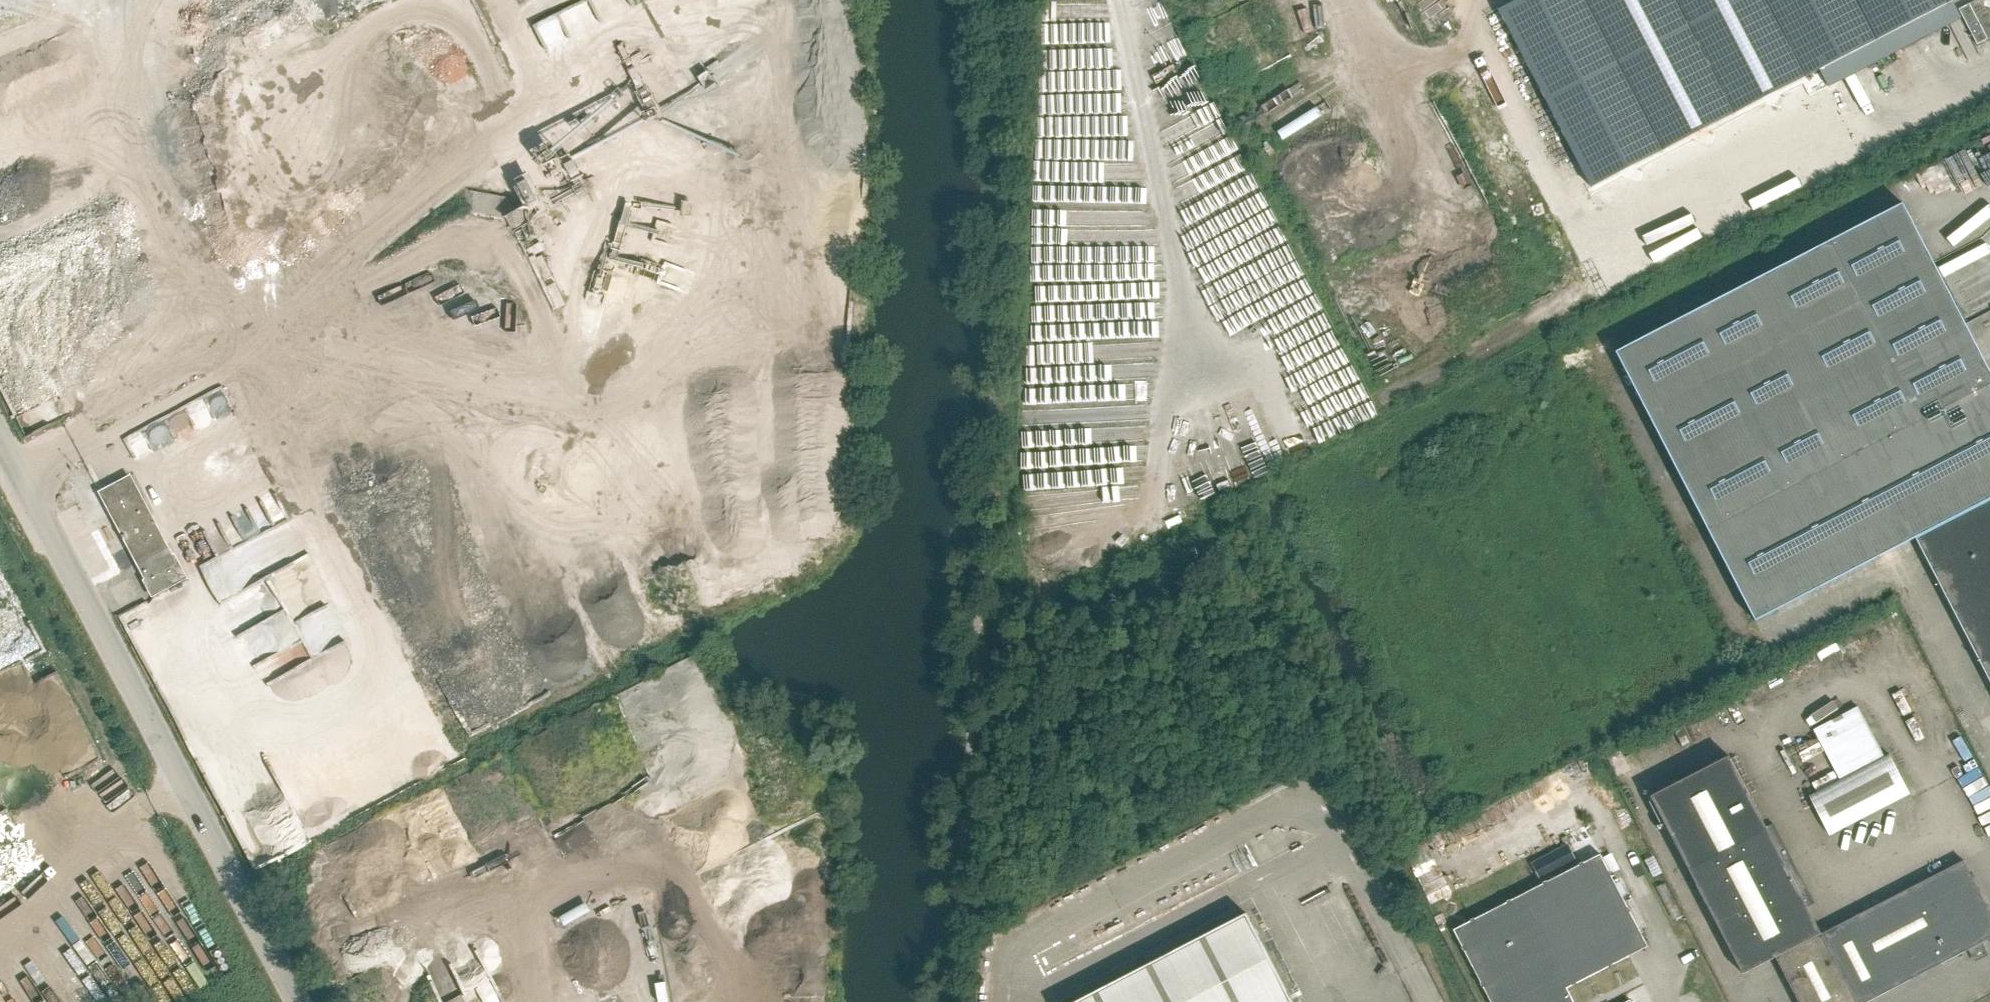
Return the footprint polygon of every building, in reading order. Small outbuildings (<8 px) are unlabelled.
[(593,14),(586,0),(562,0),(529,15),(540,39),(593,14)] [(1593,189),(1820,71),(1935,12),(1958,0),(1521,0),(1501,10),(1593,189)] [(1935,12),(1820,71),(1828,86),(1942,27),(1935,12)] [(1616,352),(1756,621),(1916,538),(1989,682),(1989,371),(1903,204),(1616,352)] [(185,579),(186,575),(160,525),(159,526),(133,477),(104,492),(118,520),(117,521),(154,592),(157,593),(185,579)] [(1809,796),(1829,835),(1909,794),(1889,755),(1809,796)] [(1927,880),(1821,934),(1808,907),(1786,863),(1793,859),(1775,824),(1767,827),(1731,756),(1653,796),(1689,867),(1743,975),(1777,957),(1778,961),(1774,963),(1782,977),(1786,975),(1799,1001),(1865,1001),(1989,938),(1989,912),(1964,861),(1927,880)] [(1571,994),(1568,988),(1648,945),(1600,853),(1454,930),(1492,1001),(1575,1001),(1571,994)] [(1245,914),(1077,1001),(1291,1001),(1245,914)] [(309,930),(321,967),(357,955),(356,951),(373,946),(367,928),(341,937),(344,947),(325,953),(317,927),(309,930)]
